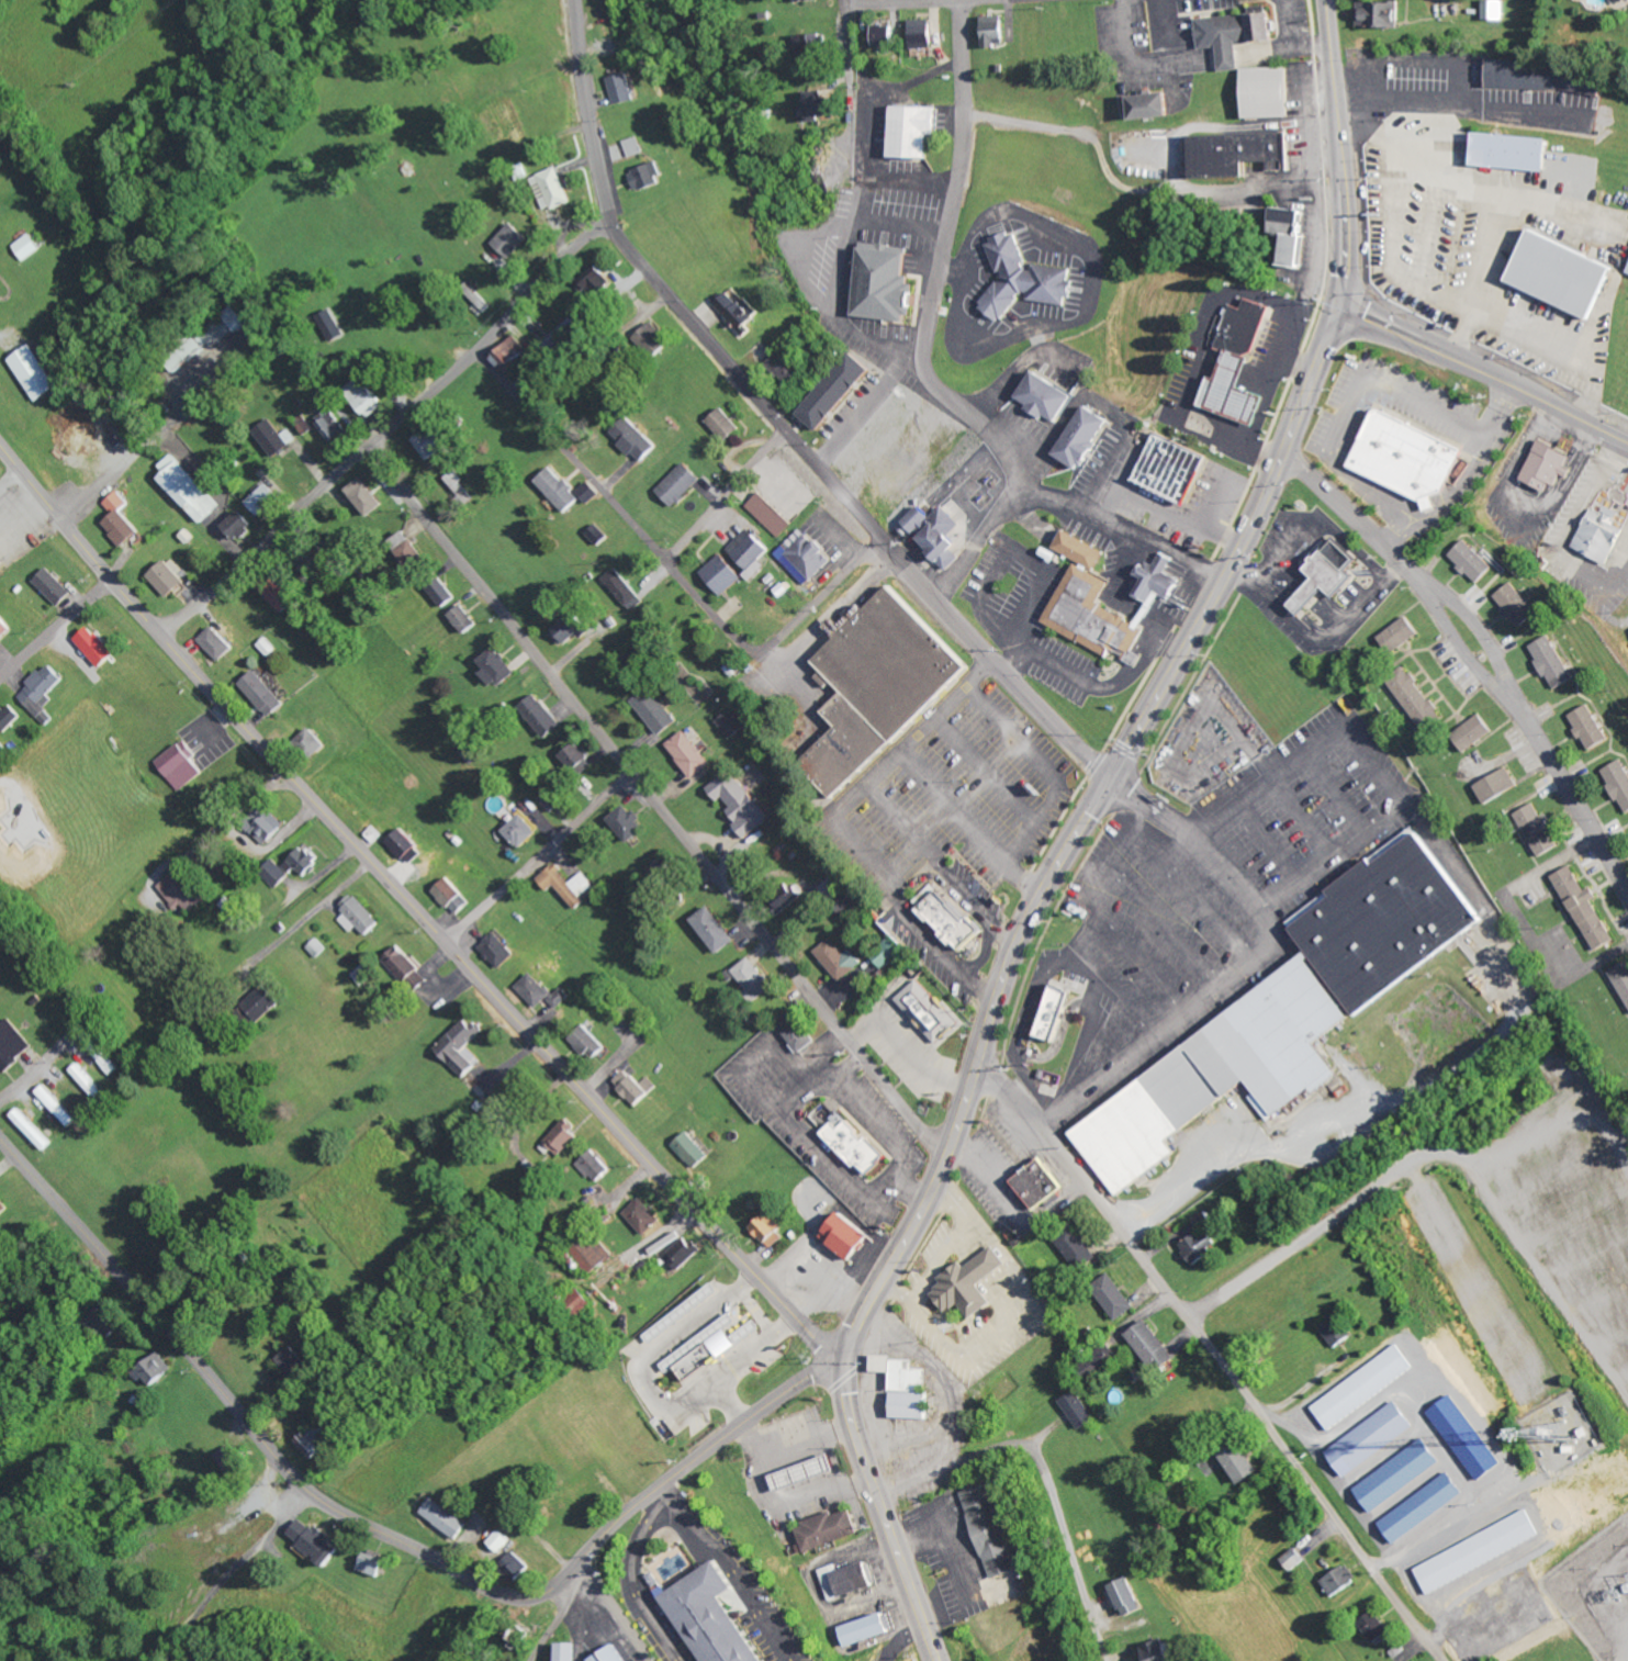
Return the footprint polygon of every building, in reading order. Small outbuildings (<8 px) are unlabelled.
[(1507,1),(1487,0),(1486,20),(1506,20),(1507,1)] [(1361,28),(1403,30),(1404,5),(1362,3),(1361,28)] [(1249,120),(1295,117),(1292,67),(1244,70),(1243,45),(1280,42),(1278,14),(1201,19),(1203,49),(1223,47),(1225,73),(1246,71),(1249,120)] [(986,49),(999,49),(998,39),(1008,39),(1006,16),(984,17),(986,49)] [(934,20),(914,21),(915,49),(935,48),(934,20)] [(875,46),(894,47),(894,23),(875,23),(875,46)] [(797,35),(798,56),(826,54),(825,34),(797,35)] [(1489,89),(1605,93),(1606,69),(1490,65),(1489,89)] [(641,102),(635,74),(614,78),(619,106),(641,102)] [(811,123),(831,121),(829,91),(809,92),(811,123)] [(1137,99),(1140,123),(1176,117),(1173,93),(1137,99)] [(941,109),(897,108),(896,159),(932,160),(933,136),(940,136),(941,109)] [(1479,165),(1551,170),(1554,137),(1481,132),(1479,165)] [(1252,176),(1251,162),(1272,161),(1273,170),(1296,170),(1296,154),(1291,154),(1290,133),(1192,137),(1194,178),(1252,176)] [(627,142),(632,158),(646,154),(640,138),(627,142)] [(633,172),(640,193),(669,184),(662,163),(633,172)] [(552,211),(574,204),(563,168),(540,175),(552,211)] [(515,258),(534,236),(517,221),(498,243),(515,258)] [(1600,319),(1622,264),(1534,228),(1512,282),(1600,319)] [(1069,304),(1070,298),(1077,295),(1078,286),(1074,276),(1075,268),(1039,264),(1034,266),(1022,233),(1014,232),(996,239),(996,245),(1008,277),(1007,281),(1000,283),(987,302),(990,308),(1004,318),(1011,316),(1024,298),(1024,295),(1030,293),(1033,300),(1069,304)] [(45,249),(35,233),(16,245),(26,261),(45,249)] [(916,251),(871,246),(867,280),(858,279),(856,292),(864,293),(861,315),(917,322),(922,276),(914,275),(916,251)] [(593,281),(594,294),(598,294),(598,292),(610,291),(610,280),(593,281)] [(764,314),(734,287),(717,306),(748,332),(764,314)] [(494,306),(482,292),(473,300),(484,314),(494,306)] [(1208,407),(1263,425),(1273,395),(1248,387),(1276,305),(1254,297),(1250,308),(1237,304),(1223,347),(1235,351),(1226,378),(1219,375),(1208,407)] [(217,349),(253,315),(238,300),(202,334),(217,349)] [(334,341),(347,335),(335,308),(322,315),(334,341)] [(538,348),(551,362),(591,327),(578,313),(538,348)] [(494,358),(510,376),(535,354),(518,336),(494,358)] [(38,402),(63,388),(38,344),(14,358),(38,402)] [(824,430),(880,370),(861,352),(804,412),(824,430)] [(773,357),(775,378),(803,376),(801,355),(773,357)] [(1060,422),(1079,395),(1043,370),(1024,397),(1060,422)] [(345,390),(372,418),(388,403),(362,375),(345,390)] [(1063,457),(1089,469),(1114,416),(1087,404),(1063,457)] [(710,422),(729,442),(745,427),(725,407),(710,422)] [(1471,446),(1381,407),(1355,467),(1432,501),(1429,507),(1437,511),(1445,493),(1450,495),(1471,446)] [(318,419),(335,442),(349,431),(332,409),(318,419)] [(314,430),(306,414),(297,419),(305,435),(314,430)] [(644,462),(661,446),(632,416),(615,432),(644,462)] [(290,429),(284,434),(272,419),(256,432),(278,458),(299,441),(290,429)] [(450,450),(443,429),(418,438),(426,459),(450,450)] [(1138,481),(1192,504),(1214,455),(1160,431),(1138,481)] [(1527,482),(1552,491),(1554,483),(1561,486),(1567,470),(1570,471),(1576,454),(1542,441),(1527,482)] [(161,466),(168,473),(161,479),(202,524),(222,505),(175,453),(161,466)] [(706,479),(690,462),(661,489),(677,506),(706,479)] [(555,465),(539,480),(569,513),(585,498),(555,465)] [(463,482),(466,479),(458,469),(446,478),(467,504),(475,497),(463,482)] [(388,504),(363,477),(348,490),(373,518),(388,504)] [(591,503),(603,493),(592,481),(581,490),(591,503)] [(284,495),(269,482),(250,503),(264,517),(284,495)] [(106,502),(116,516),(107,523),(125,547),(146,532),(128,507),(134,504),(124,490),(106,502)] [(795,522),(763,492),(748,507),(781,538),(795,522)] [(1573,546),(1606,566),(1627,522),(1627,510),(1601,494),(1573,546)] [(909,520),(953,569),(966,558),(960,551),(967,544),(957,533),(967,525),(949,505),(936,516),(926,505),(909,520)] [(225,524),(240,541),(256,527),(241,510),(225,524)] [(611,536),(599,523),(589,532),(601,545),(611,536)] [(753,570),(774,550),(753,528),(731,547),(753,570)] [(1060,548),(1099,570),(1109,551),(1070,530),(1060,548)] [(430,556),(406,531),(393,543),(416,569),(430,556)] [(833,548),(824,539),(820,543),(811,533),(783,560),(808,586),(836,560),(829,552),(833,548)] [(1363,559),(1341,538),(1310,572),(1319,581),(1295,608),(1305,617),(1332,587),(1342,596),(1359,577),(1353,570),(1363,559)] [(1498,567),(1469,539),(1453,556),(1482,584),(1498,567)] [(1170,573),(1177,558),(1165,552),(1158,566),(1148,562),(1133,591),(1154,602),(1159,591),(1175,599),(1184,580),(1170,573)] [(705,571),(726,595),(746,577),(725,553),(705,571)] [(190,583),(174,560),(154,574),(170,598),(190,583)] [(1048,623),(1111,656),(1116,648),(1131,656),(1146,625),(1102,603),(1113,581),(1078,563),(1048,623)] [(77,592),(51,567),(37,582),(63,607),(77,592)] [(605,579),(634,611),(646,600),(617,568),(605,579)] [(259,586),(284,614),(299,600),(273,573),(259,586)] [(460,598),(444,577),(431,588),(447,608),(460,598)] [(1524,628),(1542,613),(1516,582),(1498,596),(1524,628)] [(808,661),(887,743),(963,669),(885,586),(808,661)] [(481,624),(466,604),(453,614),(468,634),(481,624)] [(564,647),(581,635),(584,639),(594,632),(579,611),(553,630),(564,647)] [(5,613),(0,618),(0,643),(18,629),(5,613)] [(1378,636),(1389,655),(1424,634),(1413,616),(1378,636)] [(106,668),(122,653),(97,625),(80,640),(106,668)] [(203,640),(224,662),(239,647),(218,625),(203,640)] [(1535,645),(1555,689),(1576,680),(1556,635),(1535,645)] [(277,649),(267,638),(258,646),(269,657),(277,649)] [(521,672),(498,646),(482,661),(489,669),(486,672),(502,689),(521,672)] [(48,726),(57,719),(43,703),(71,679),(57,663),(21,693),(48,726)] [(1455,712),(1443,698),(1439,702),(1409,668),(1391,684),(1433,731),(1455,712)] [(290,703),(259,670),(243,685),(274,718),(290,703)] [(661,736),(680,721),(652,686),(634,701),(661,736)] [(565,725),(537,694),(522,707),(550,738),(565,725)] [(6,734),(27,717),(16,703),(0,716),(0,726),(6,734)] [(1592,751),(1613,740),(1593,704),(1572,716),(1592,751)] [(1498,732),(1486,714),(1457,735),(1470,752),(1498,732)] [(317,758),(331,745),(314,726),(300,739),(317,758)] [(714,764),(687,729),(668,745),(696,779),(714,764)] [(183,791),(206,772),(195,759),(200,755),(187,739),(159,762),(183,791)] [(593,763),(581,742),(562,753),(574,774),(593,763)] [(1626,759),(1606,771),(1627,810),(1627,763),(1626,759)] [(1490,804),(1523,788),(1513,768),(1480,784),(1490,804)] [(773,819),(733,769),(711,786),(730,810),(728,812),(748,838),(773,819)] [(562,805),(550,791),(540,799),(551,814),(562,805)] [(1520,813),(1543,857),(1563,846),(1540,802),(1520,813)] [(648,828),(626,804),(610,818),(632,842),(648,828)] [(271,846),(290,821),(270,807),(252,832),(271,846)] [(505,831),(522,849),(541,832),(524,814),(505,831)] [(411,865),(426,851),(405,827),(389,841),(411,865)] [(292,874),(299,867),(308,877),(325,861),(309,844),(286,866),(292,874)] [(264,871),(280,888),(293,876),(277,859),(264,871)] [(558,885),(573,906),(596,889),(584,873),(571,882),(557,864),(539,878),(549,892),(558,885)] [(1598,951),(1619,941),(1597,900),(1602,897),(1597,887),(1589,891),(1577,865),(1559,874),(1598,951)] [(185,917),(210,896),(185,867),(160,887),(185,917)] [(460,916),(475,903),(451,876),(437,890),(460,916)] [(831,900),(844,888),(834,877),(821,888),(831,900)] [(785,911),(806,898),(799,886),(777,898),(785,911)] [(988,933),(946,888),(923,910),(958,946),(962,943),(969,951),(988,933)] [(353,932),(358,927),(369,937),(384,921),(355,894),(342,907),(348,913),(341,920),(353,932)] [(694,920),(720,954),(738,941),(712,906),(694,920)] [(483,946),(503,969),(521,953),(501,930),(483,946)] [(886,969),(904,950),(891,937),(873,957),(886,969)] [(331,949),(322,938),(310,947),(319,959),(331,949)] [(816,952),(843,982),(864,962),(852,948),(846,953),(832,938),(816,952)] [(420,992),(433,980),(403,946),(389,958),(420,992)] [(1240,1002),(1289,1066),(1350,1017),(1303,953),(1240,1002)] [(759,1001),(776,988),(752,957),(735,970),(759,1001)] [(1614,972),(1627,995),(1627,963),(1614,972)] [(355,976),(364,987),(378,975),(369,964),(355,976)] [(557,995),(536,972),(520,987),(540,1008),(551,999),(561,1009),(574,996),(566,987),(557,995)] [(899,999),(940,1044),(963,1024),(921,979),(899,999)] [(261,1021),(283,1003),(268,985),(246,1003),(261,1021)] [(1076,991),(1060,985),(1043,1036),(1059,1042),(1076,991)] [(440,1048),(468,1077),(485,1060),(472,1047),(487,1032),(472,1017),(440,1048)] [(5,1073),(36,1048),(13,1018),(0,1027),(0,1067),(5,1073)] [(819,1042),(804,1021),(788,1033),(803,1054),(819,1042)] [(608,1051),(590,1024),(573,1035),(590,1062),(608,1051)] [(121,1069),(91,1032),(81,1039),(111,1077),(121,1069)] [(107,1093),(80,1064),(71,1072),(98,1102),(107,1093)] [(659,1086),(649,1077),(643,1083),(628,1070),(616,1083),(641,1106),(659,1086)] [(77,1122),(48,1084),(39,1091),(68,1129),(77,1122)] [(54,1143),(21,1108),(12,1117),(45,1151),(54,1143)] [(571,1119),(542,1146),(554,1160),(583,1133),(571,1119)] [(882,1157),(844,1119),(837,1127),(830,1121),(818,1133),(851,1166),(853,1164),(864,1175),(882,1157)] [(715,1157),(691,1131),(675,1146),(698,1172),(715,1157)] [(580,1164),(599,1184),(615,1169),(596,1149),(580,1164)] [(1015,1179),(1037,1211),(1068,1189),(1047,1158),(1015,1179)] [(0,1195),(0,1220),(12,1209),(0,1195)] [(666,1221),(647,1197),(628,1212),(648,1236),(666,1221)] [(754,1226),(771,1249),(790,1236),(773,1213),(754,1226)] [(876,1237),(846,1213),(825,1238),(856,1262),(876,1237)] [(1100,1258),(1080,1225),(1059,1238),(1080,1271),(1100,1258)] [(616,1254),(589,1230),(572,1248),(598,1273),(616,1254)] [(1203,1233),(1184,1242),(1194,1264),(1224,1250),(1215,1231),(1204,1236),(1203,1233)] [(680,1271),(704,1252),(691,1237),(668,1255),(680,1271)] [(985,1283),(1012,1266),(1000,1247),(970,1266),(967,1263),(944,1278),(949,1285),(939,1292),(952,1313),(966,1304),(975,1319),(998,1304),(985,1283)] [(1121,1321),(1139,1308),(1114,1272),(1095,1286),(1121,1321)] [(647,1335),(653,1343),(725,1292),(719,1284),(647,1335)] [(593,1304),(580,1287),(565,1299),(579,1315),(593,1304)] [(663,1363),(670,1374),(681,1367),(690,1381),(767,1331),(761,1321),(737,1336),(732,1329),(742,1323),(738,1315),(663,1363)] [(1354,1338),(1341,1316),(1323,1327),(1337,1349),(1354,1338)] [(1180,1358),(1149,1320),(1130,1336),(1160,1374),(1180,1358)] [(1100,1378),(1121,1358),(1108,1343),(1086,1364),(1100,1378)] [(1418,1369),(1401,1345),(1314,1405),(1331,1430),(1418,1369)] [(140,1370),(156,1388),(176,1370),(161,1352),(140,1370)] [(934,1420),(935,1393),(930,1393),(931,1369),(917,1369),(918,1358),(879,1357),(878,1372),(899,1372),(898,1419),(934,1420)] [(1097,1422),(1080,1390),(1064,1399),(1081,1430),(1097,1422)] [(1481,1484),(1507,1466),(1457,1394),(1432,1412),(1481,1484)] [(1330,1449),(1347,1476),(1419,1429),(1402,1402),(1330,1449)] [(1445,1462),(1428,1438),(1358,1488),(1375,1512),(1445,1462)] [(1264,1475),(1247,1442),(1226,1452),(1243,1485),(1264,1475)] [(770,1493),(831,1472),(824,1454),(764,1474),(770,1493)] [(1382,1520),(1397,1543),(1469,1496),(1454,1473),(1382,1520)] [(1020,1572),(997,1484),(970,1491),(993,1580),(1020,1572)] [(471,1523),(431,1499),(421,1516),(461,1540),(471,1523)] [(798,1526),(797,1522),(827,1511),(829,1515),(846,1508),(854,1533),(798,1551),(790,1528),(798,1526)] [(1545,1539),(1533,1512),(1418,1566),(1430,1592),(1545,1539)] [(299,1519),(287,1540),(330,1565),(340,1548),(327,1540),(329,1536),(299,1519)] [(490,1544),(501,1554),(513,1540),(501,1530),(490,1544)] [(1284,1559),(1296,1571),(1309,1559),(1297,1547),(1284,1559)] [(533,1572),(518,1551),(501,1562),(516,1584),(533,1572)] [(386,1562),(362,1553),(357,1570),(380,1578),(386,1562)] [(728,1597),(769,1660),(701,1660),(661,1598),(721,1559),(740,1590),(728,1597)] [(820,1571),(829,1602),(880,1587),(873,1562),(839,1572),(837,1566),(820,1571)] [(1359,1585),(1350,1565),(1323,1579),(1333,1598),(1359,1585)] [(1115,1585),(1129,1619),(1147,1612),(1134,1577),(1115,1585)] [(1377,1644),(1393,1633),(1378,1611),(1361,1622),(1377,1644)] [(845,1628),(851,1648),(898,1634),(891,1613),(845,1628)] [(560,1644),(560,1660),(579,1660),(579,1644),(560,1644)] [(594,1660),(632,1660),(622,1644),(594,1660)]
